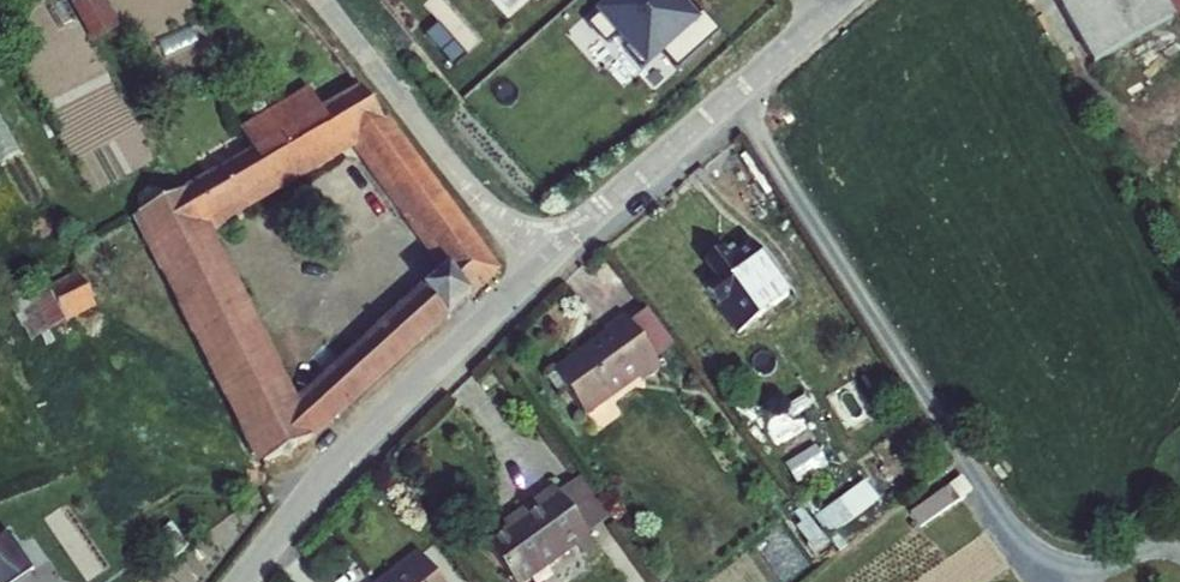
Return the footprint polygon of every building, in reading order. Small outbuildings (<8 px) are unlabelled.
[(121,25),(106,0),(71,0),(94,40),(121,25)] [(587,26),(592,31),(594,28),(608,44),(621,33),(631,44),(625,50),(642,70),(661,54),(677,72),(719,34),(703,15),(699,19),(685,3),(680,7),(673,0),(616,0),(587,26)] [(1093,67),(1172,21),(1159,0),(1054,0),(1093,67)] [(248,153),(135,217),(171,287),(218,262),(200,226),(349,143),(439,276),(459,304),(492,275),(388,121),(384,124),(360,90),(318,114),(305,95),(237,134),(248,153)] [(131,249),(92,268),(95,273),(51,306),(59,323),(146,279),(131,249)] [(715,273),(711,276),(718,287),(745,323),(784,296),(757,258),(743,269),(738,262),(732,266),(730,262),(725,265),(722,262),(713,269),(715,273)] [(218,262),(171,287),(180,304),(227,279),(218,262)] [(92,268),(44,292),(51,306),(95,273),(92,268)] [(439,276),(422,290),(444,320),(459,304),(439,276)] [(227,279),(180,304),(202,345),(248,320),(227,279)] [(803,323),(784,296),(745,323),(718,287),(711,292),(725,311),(721,314),(752,358),(803,323)] [(286,394),(241,419),(264,464),(305,442),(444,320),(422,290),(295,402),(288,397),(286,394)] [(690,354),(664,317),(645,331),(670,368),(690,354)] [(248,320),(202,345),(211,362),(257,338),(248,320)] [(621,343),(567,380),(598,424),(651,389),(658,390),(677,378),(670,368),(645,331),(640,324),(618,338),(621,343)] [(257,338),(211,362),(231,401),(277,376),(257,338)] [(277,376),(231,401),(241,419),(286,394),(277,376)] [(850,581),(1029,581),(962,476),(911,508),(927,534),(850,581)] [(583,479),(563,493),(592,535),(612,520),(583,479)] [(489,545),(515,581),(527,581),(572,549),(592,535),(563,493),(558,486),(538,501),(543,507),(489,545)] [(874,490),(823,524),(838,546),(888,513),(874,490)] [(8,535),(0,541),(0,581),(19,581),(33,573),(8,535)] [(592,535),(572,549),(580,560),(599,546),(592,535)] [(170,540),(146,559),(154,571),(179,553),(170,540)] [(435,557),(401,581),(453,581),(435,557)]
